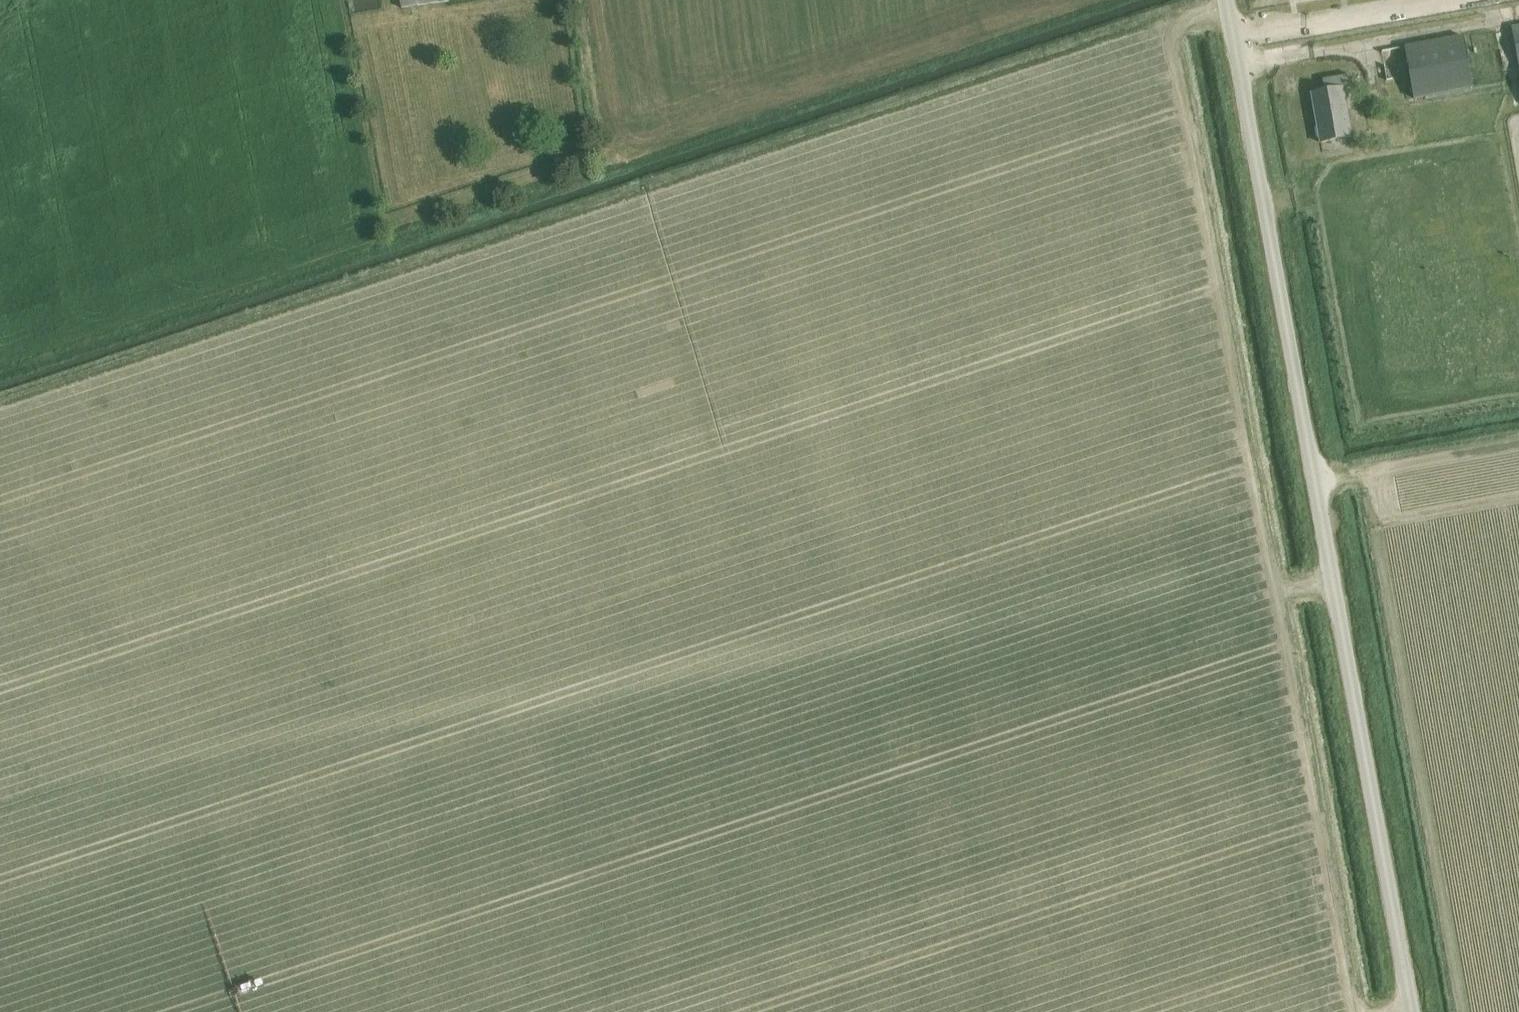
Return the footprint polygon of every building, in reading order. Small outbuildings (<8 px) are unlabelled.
[(449,0),(401,0),(402,9),(449,2),(449,0)] [(1464,36),(1404,47),(1410,78),(1414,99),(1473,88),(1473,85),(1464,36)] [(1343,89),(1353,87),(1351,75),(1323,80),(1325,92),(1312,94),(1321,143),(1352,138),(1343,89)]
